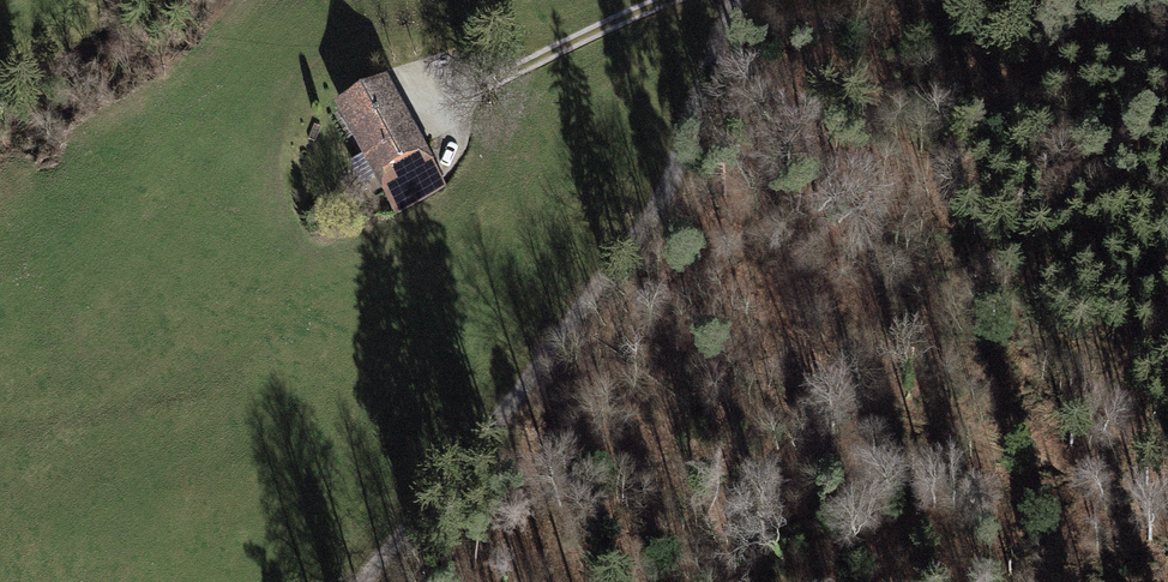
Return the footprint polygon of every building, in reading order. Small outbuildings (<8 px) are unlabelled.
[(385,86),(329,117),(385,218),(441,187),(385,86)]
